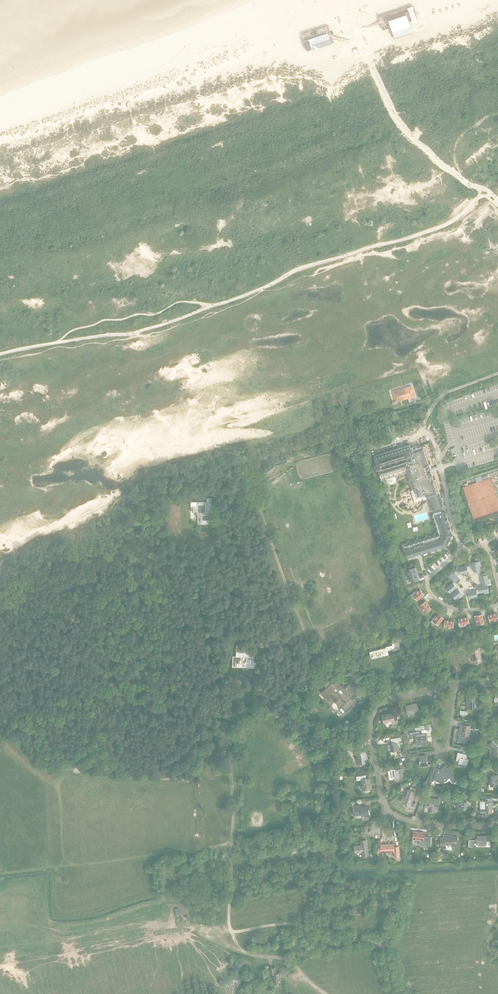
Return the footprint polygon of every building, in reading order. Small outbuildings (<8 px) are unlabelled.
[(394,37),(412,31),(406,15),(399,17),(398,15),(396,16),(396,18),(389,21),(394,37)] [(329,32),(304,39),(307,50),(332,43),(329,32)] [(405,388),(408,398),(412,397),(412,398),(415,397),(411,386),(405,388)] [(396,401),(408,398),(405,388),(393,391),(396,401)] [(394,431),(395,435),(409,431),(407,426),(399,428),(399,429),(394,431)] [(413,447),(410,448),(409,445),(374,455),(382,480),(407,472),(412,490),(413,490),(416,499),(427,496),(431,510),(434,509),(435,510),(441,508),(440,507),(443,506),(442,502),(443,502),(442,497),(441,498),(439,491),(435,479),(433,480),(432,475),(433,475),(432,471),(430,472),(429,468),(431,468),(430,464),(428,464),(427,460),(429,459),(425,446),(413,450),(413,447)] [(198,524),(212,524),(211,498),(206,498),(206,501),(190,502),(190,506),(193,506),(193,513),(195,513),(196,513),(197,513),(198,524)] [(448,536),(450,534),(443,512),(441,512),(441,511),(433,514),(440,535),(404,546),(407,556),(444,544),(445,542),(447,543),(450,537),(448,536)] [(411,581),(419,578),(418,572),(416,573),(414,568),(405,571),(407,576),(409,576),(411,581)] [(424,594),(420,590),(413,595),(417,600),(424,594)] [(431,608),(425,601),(421,605),(426,612),(431,608)] [(438,614),(433,621),(438,625),(443,618),(438,614)] [(398,642),(402,641),(401,638),(399,639),(398,638),(393,640),(393,641),(392,641),(391,641),(391,642),(390,642),(390,644),(392,643),(392,645),(385,646),(386,647),(369,651),(371,658),(388,654),(387,650),(393,649),(393,652),(397,651),(397,649),(400,649),(398,642)] [(256,662),(253,662),(254,648),(236,647),(236,656),(232,656),(232,667),(247,667),(247,664),(256,665),(256,662)] [(474,663),(482,661),(479,648),(467,651),(469,657),(472,656),(474,663)] [(327,687),(322,692),(326,696),(331,692),(338,700),(336,702),(341,709),(343,706),(346,710),(355,702),(351,698),(353,696),(351,694),(356,690),(351,683),(345,688),(343,685),(342,686),(334,678),(330,682),(328,681),(324,685),(327,687)] [(481,706),(476,706),(476,696),(466,697),(467,708),(476,707),(477,709),(481,709),(481,706)] [(405,706),(407,714),(419,711),(417,703),(405,706)] [(396,715),(393,716),(393,712),(382,715),(384,722),(392,720),(394,724),(398,723),(396,715)] [(459,734),(458,741),(463,742),(464,738),(468,739),(470,729),(475,729),(476,723),(470,722),(470,723),(465,722),(465,725),(460,724),(460,728),(461,728),(460,734),(459,734)] [(426,733),(420,734),(419,731),(409,732),(409,735),(415,735),(416,744),(421,744),(422,746),(427,745),(426,733)] [(497,759),(497,754),(497,752),(497,746),(492,741),(487,745),(491,749),(490,758),(497,759)] [(388,743),(389,751),(399,749),(397,742),(388,743)] [(362,764),(367,763),(365,750),(362,751),(356,752),(357,763),(362,762),(362,764)] [(468,761),(468,760),(468,758),(466,758),(467,754),(457,752),(456,761),(459,762),(458,764),(467,765),(468,761)] [(419,757),(420,765),(428,764),(427,756),(419,757)] [(453,782),(457,779),(446,765),(440,770),(437,769),(433,779),(434,780),(435,777),(437,778),(441,782),(443,780),(444,780),(446,778),(446,779),(449,776),(453,782)] [(396,777),(397,780),(403,775),(402,769),(388,771),(389,778),(389,779),(392,778),(392,777),(396,777)] [(369,778),(366,778),(366,774),(356,776),(357,780),(361,780),(363,790),(371,788),(369,778)] [(497,782),(497,778),(497,775),(490,774),(490,786),(497,786),(497,782)] [(415,791),(417,792),(418,789),(416,789),(416,788),(410,786),(409,790),(407,789),(404,796),(402,796),(401,801),(407,803),(406,806),(412,809),(414,804),(412,803),(415,791)] [(434,807),(438,807),(439,799),(426,798),(425,807),(428,807),(428,812),(433,812),(434,807)] [(480,813),(492,813),(492,799),(480,798),(480,813)] [(456,809),(466,810),(467,801),(457,801),(456,809)] [(361,804),(352,806),(354,815),(361,814),(362,815),(369,814),(367,806),(361,807),(361,804)] [(413,831),(412,839),(418,839),(418,844),(429,845),(429,836),(424,836),(424,832),(413,831)] [(457,836),(451,837),(451,835),(443,835),(443,837),(440,838),(441,849),(446,849),(445,844),(451,844),(451,847),(458,846),(457,836)] [(486,846),(489,846),(489,835),(477,835),(477,838),(476,838),(475,839),(475,840),(468,840),(468,846),(477,846),(477,844),(486,844),(486,846)] [(362,856),(368,855),(366,840),(360,841),(361,845),(354,846),(355,853),(362,852),(362,856)] [(397,846),(394,846),(393,844),(380,844),(381,852),(394,851),(394,853),(398,852),(397,846)] [(279,972),(276,973),(275,967),(269,968),(270,974),(273,974),(274,983),(281,982),(279,972)]
